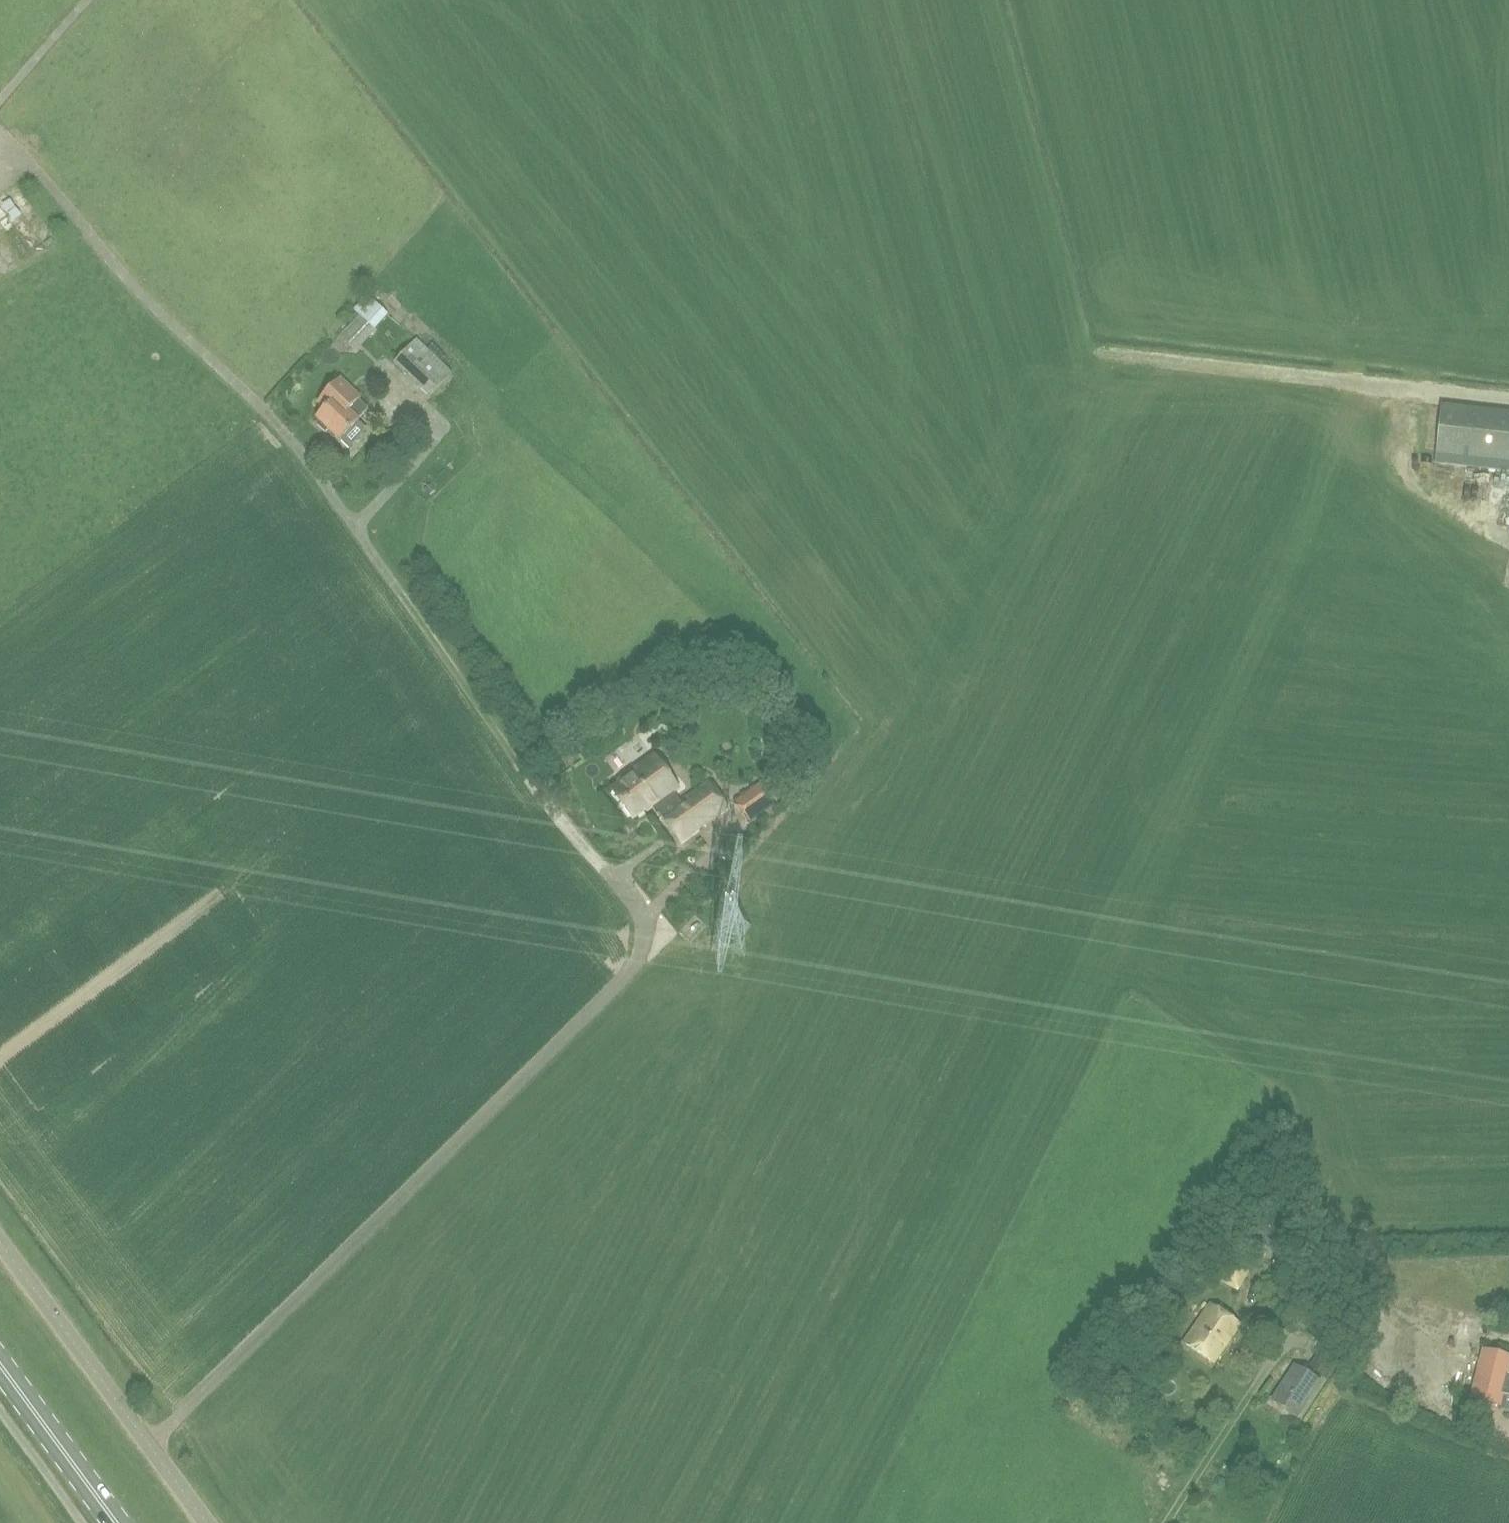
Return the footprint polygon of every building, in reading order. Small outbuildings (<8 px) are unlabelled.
[(353,311),(359,316),(340,336),(357,351),(376,331),(375,330),(388,315),(366,296),(353,311)] [(396,364),(431,398),(453,374),(418,341),(396,364)] [(325,410),(316,419),(340,442),(360,422),(358,420),(368,410),(359,401),(361,399),(341,379),(318,403),(325,410)] [(1442,406),(1436,454),(1508,462),(1508,414),(1442,406)] [(437,490),(431,485),(424,491),(430,497),(437,490)] [(696,667),(690,659),(678,668),(683,676),(696,667)] [(680,843),(729,809),(710,782),(679,805),(672,795),(680,789),(656,755),(631,773),(632,775),(611,790),(633,820),(646,811),(647,812),(655,807),(680,843)] [(763,781),(734,803),(749,824),(779,802),(763,781)] [(1495,1288),(1506,1298),(1508,1295),(1508,1285),(1502,1280),(1495,1288)] [(1215,1365),(1241,1326),(1210,1305),(1184,1344),(1215,1365)] [(1324,1347),(1308,1369),(1327,1380),(1342,1360),(1324,1347)] [(1477,1374),(1508,1382),(1508,1377),(1508,1357),(1483,1350),(1477,1374)] [(1297,1418),(1320,1383),(1296,1367),(1273,1402),(1297,1418)] [(1508,1382),(1477,1374),(1471,1399),(1502,1407),(1508,1382)]
